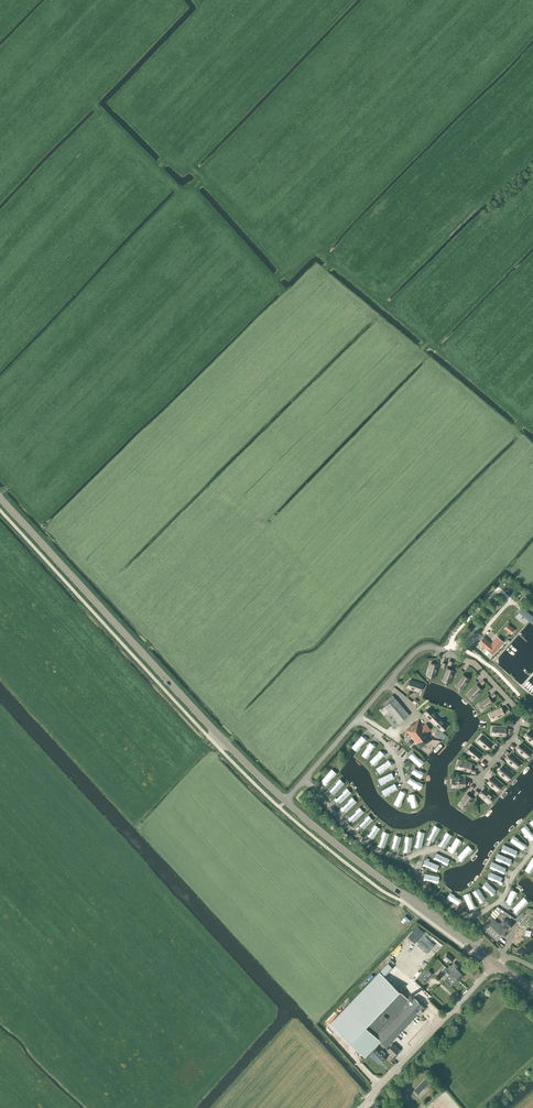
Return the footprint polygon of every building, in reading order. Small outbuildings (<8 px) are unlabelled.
[(522,605),(517,611),(530,622),(532,625),(532,614),(522,605)] [(511,634),(514,629),(508,624),(504,628),(511,634)] [(503,642),(497,636),(491,643),(483,636),(478,642),(492,654),(503,642)] [(430,663),(428,674),(431,674),(430,675),(431,675),(435,676),(437,669),(436,669),(437,665),(430,663)] [(447,668),(444,679),(446,680),(447,681),(447,680),(451,681),(453,674),(452,674),(453,671),(447,668)] [(469,679),(463,675),(457,684),(459,686),(460,687),(460,686),(464,688),(467,682),(469,679)] [(410,680),(407,687),(418,690),(419,687),(420,686),(419,686),(420,683),(413,680),(413,681),(410,680)] [(481,690),(476,685),(469,693),(471,695),(471,696),(472,695),(475,698),(480,693),(479,692),(481,690)] [(387,715),(395,726),(409,715),(395,697),(392,695),(382,703),(384,706),(390,713),(387,715)] [(492,702),(488,697),(479,703),(481,706),(481,707),(482,706),(484,709),(490,705),(489,705),(492,702)] [(449,722),(428,706),(423,712),(444,728),(449,722)] [(504,714),(501,708),(491,712),(493,715),(492,715),(493,716),(495,719),(501,716),(501,715),(504,714)] [(420,748),(432,739),(427,732),(431,729),(426,723),(422,726),(418,721),(406,730),(420,748)] [(506,728),(495,727),(495,730),(494,730),(494,731),(495,731),(494,735),(502,736),(502,735),(505,735),(506,728)] [(361,739),(359,737),(349,748),(350,749),(352,746),(356,750),(364,741),(365,740),(363,738),(361,739)] [(492,744),(483,737),(481,739),(480,740),(481,740),(478,743),(484,748),(485,747),(487,749),(492,744)] [(368,755),(375,746),(376,744),(373,742),(372,744),(370,742),(361,755),(362,755),(363,752),(368,755)] [(481,754),(473,748),(471,750),(470,749),(470,750),(470,751),(468,754),(473,758),(474,757),(477,760),(481,754)] [(532,756),(524,749),(522,751),(521,751),(521,752),(519,754),(522,756),(521,757),(527,762),(529,759),(530,759),(531,758),(530,758),(532,756)] [(376,763),(384,755),(380,750),(370,761),(372,759),(376,763)] [(421,760),(413,752),(409,756),(419,767),(417,764),(421,760)] [(519,761),(510,754),(508,756),(507,757),(508,757),(506,759),(509,761),(508,762),(514,767),(516,764),(517,764),(517,763),(519,761)] [(388,759),(376,767),(379,773),(392,764),(388,759)] [(471,764),(461,762),(460,765),(459,765),(460,766),(459,769),(466,771),(466,770),(470,771),(471,764)] [(414,766),(411,771),(420,777),(423,772),(418,768),(418,769),(414,766)] [(323,779),(328,784),(336,774),(331,769),(327,773),(328,774),(323,779)] [(395,779),(392,774),(379,781),(382,780),(385,785),(395,779)] [(510,781),(502,774),(500,776),(499,776),(499,777),(497,779),(500,782),(505,787),(508,784),(509,784),(508,783),(510,781)] [(409,775),(406,780),(419,789),(423,783),(418,780),(409,775)] [(327,790),(331,795),(341,785),(336,780),(332,784),(332,785),(327,790)] [(387,794),(397,789),(394,783),(381,791),(384,789),(387,794)] [(503,790),(494,783),(492,785),(491,786),(492,786),(490,788),(493,791),(492,791),(498,796),(500,793),(501,793),(501,792),(503,790)] [(334,798),(339,803),(348,793),(343,788),(339,793),(334,798)] [(400,789),(393,803),(399,805),(401,800),(405,791),(400,789)] [(492,796),(483,789),(482,791),(481,791),(480,792),(481,792),(479,794),(482,796),(481,797),(487,802),(489,799),(490,799),(490,798),(492,796)] [(408,793),(411,806),(417,804),(416,799),(415,799),(414,792),(408,793)] [(471,797),(465,793),(459,802),(461,804),(462,805),(462,804),(465,806),(469,800),(471,797)] [(350,800),(342,808),(346,812),(357,802),(356,802),(354,804),(350,800)] [(357,810),(349,818),(348,819),(350,821),(351,820),(353,822),(364,812),(361,814),(357,810)] [(358,823),(363,827),(372,818),(367,813),(363,817),(364,818),(358,823)] [(528,823),(524,827),(522,824),(521,824),(531,836),(532,834),(532,829),(528,823)] [(375,824),(368,833),(373,836),(382,824),(381,824),(379,827),(375,824)] [(427,836),(427,837),(432,840),(440,827),(434,824),(431,829),(432,829),(428,836),(427,836)] [(418,834),(415,846),(416,846),(415,848),(418,848),(418,847),(421,847),(425,833),(425,832),(424,836),(418,834)] [(383,835),(379,845),(384,847),(389,833),(388,836),(383,835)] [(391,846),(397,848),(401,836),(394,833),(392,839),(393,839),(391,846)] [(445,835),(439,845),(444,848),(452,835),(450,838),(445,835)] [(447,849),(449,849),(448,850),(453,853),(459,843),(455,840),(456,837),(450,847),(449,846),(447,849)] [(526,845),(516,838),(513,843),(510,841),(522,850),(524,847),(525,848),(527,846),(525,845),(526,845)] [(503,844),(501,849),(506,852),(506,851),(513,854),(513,855),(514,856),(517,850),(503,844)] [(458,859),(461,862),(470,852),(466,848),(468,845),(458,856),(460,858),(458,859)] [(498,860),(511,865),(512,862),(510,862),(511,859),(498,853),(501,855),(498,860)] [(449,860),(435,854),(433,859),(443,864),(446,859),(449,860)] [(494,868),(503,872),(506,867),(492,860),(489,866),(494,869),(494,868)] [(440,867),(426,861),(424,866),(435,871),(437,865),(440,867)] [(493,878),(499,881),(502,876),(490,871),(487,877),(492,879),(493,878)] [(425,873),(423,879),(435,881),(436,876),(439,877),(439,876),(425,873)] [(494,893),(496,891),(487,882),(486,882),(489,884),(485,888),(492,895),(493,896),(495,894),(494,893)] [(478,900),(479,901),(485,898),(478,887),(472,890),(475,895),(476,895),(479,900),(478,900)] [(468,905),(468,906),(475,904),(469,892),(463,895),(465,900),(466,899),(469,905),(468,905)] [(516,892),(507,901),(511,905),(515,902),(515,901),(520,896),(516,892)] [(459,899),(450,894),(448,897),(457,903),(459,899)] [(523,898),(514,907),(519,912),(523,908),(522,908),(528,902),(523,898)] [(483,928),(496,939),(505,929),(507,931),(512,925),(508,920),(506,922),(504,919),(499,924),(493,918),(489,921),(486,919),(482,924),(485,926),(483,928)] [(450,962),(453,959),(447,953),(444,956),(450,962)] [(450,967),(448,969),(459,979),(464,975),(459,971),(460,970),(460,969),(458,966),(456,966),(456,967),(455,967),(453,969),(450,967)] [(448,969),(445,967),(443,969),(449,974),(444,979),(444,980),(449,985),(450,985),(452,983),(455,984),(459,979),(448,969)] [(433,973),(429,971),(427,969),(420,977),(425,982),(433,973)] [(380,1040),(382,1042),(386,1046),(424,1006),(414,997),(410,1001),(380,972),(331,1024),(364,1056),(380,1040)] [(388,1049),(386,1047),(386,1046),(382,1042),(380,1044),(379,1043),(372,1050),(382,1060),(389,1053),(393,1056),(399,1049),(393,1043),(388,1049)] [(414,1090),(418,1094),(431,1081),(426,1077),(414,1090)]
